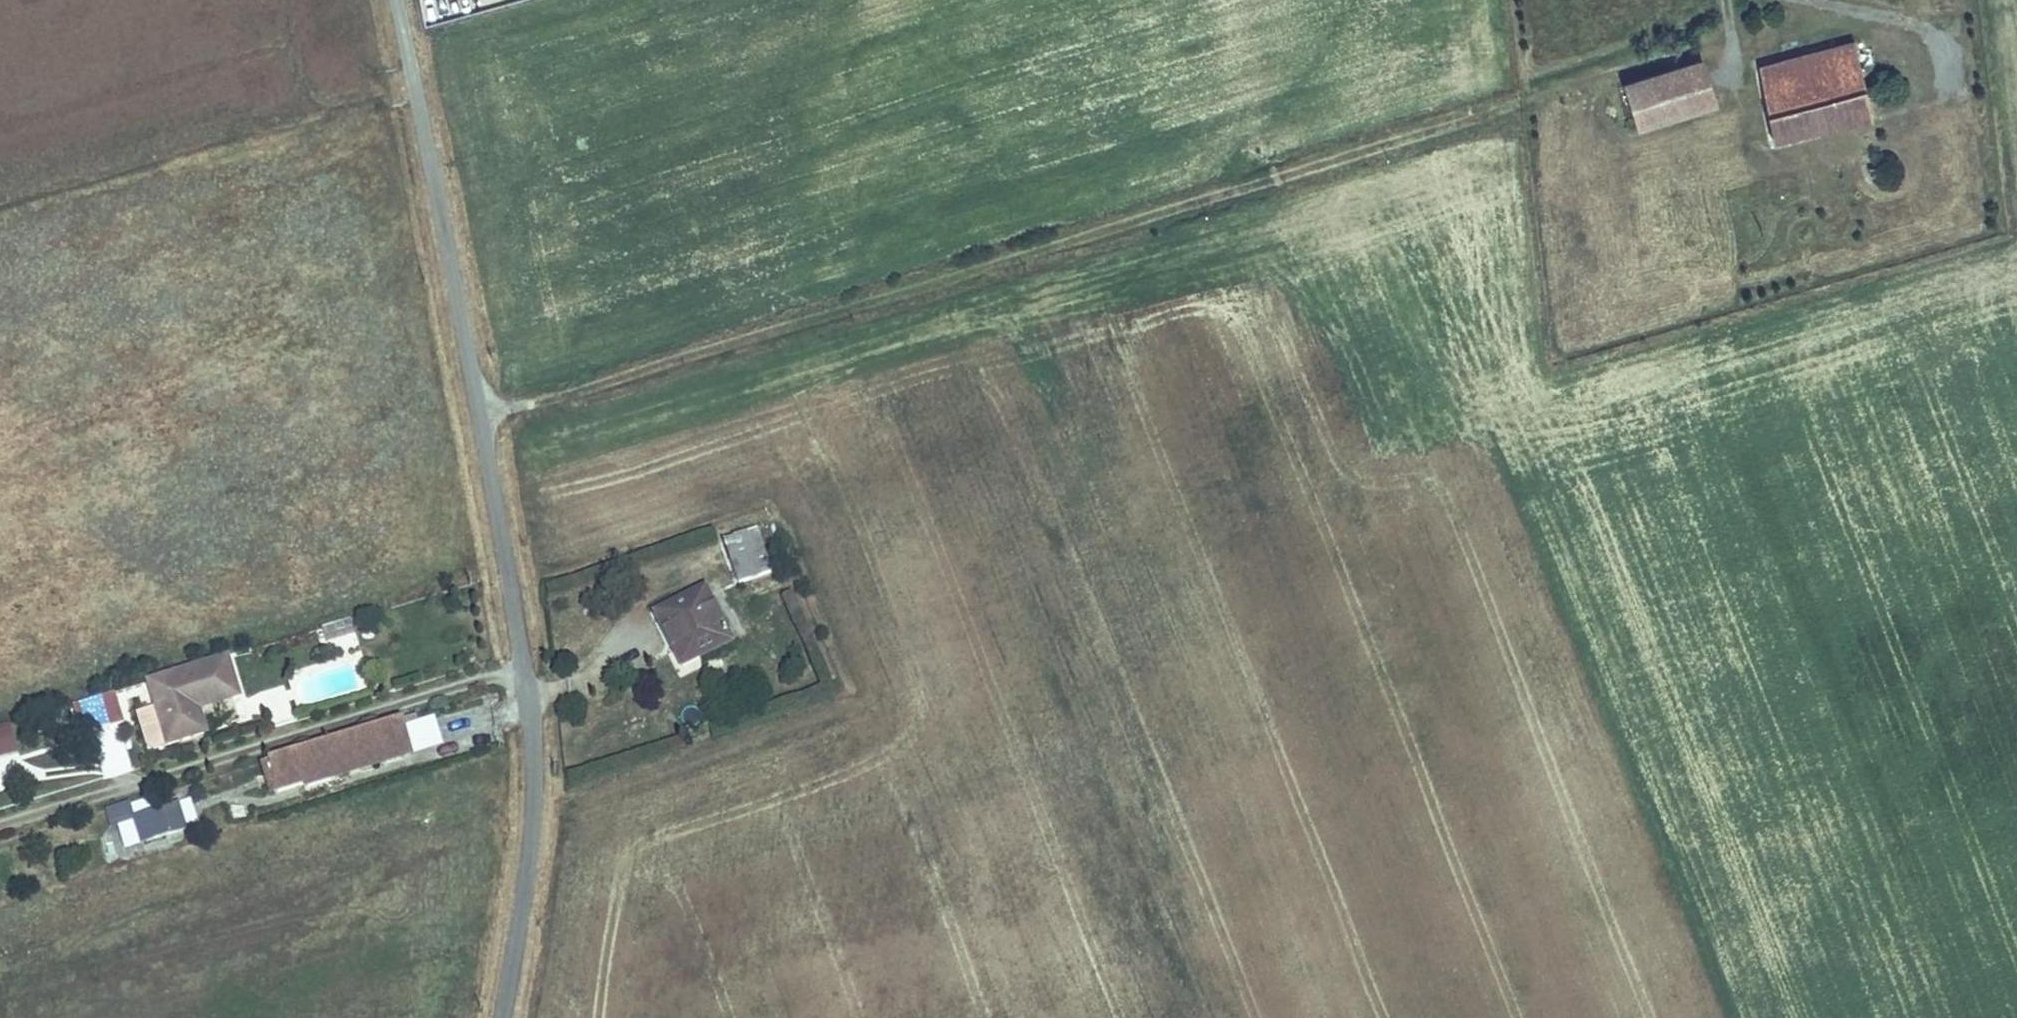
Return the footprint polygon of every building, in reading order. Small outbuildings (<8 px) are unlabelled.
[(1855,39),(1758,64),(1775,140),(1872,115),(1855,39)] [(1705,66),(1630,96),(1644,133),(1719,103),(1705,66)] [(763,546),(730,555),(741,598),(773,590),(763,546)] [(804,620),(797,596),(786,599),(793,623),(804,620)] [(706,603),(663,621),(674,645),(667,648),(676,670),(724,650),(706,603)] [(321,628),(326,645),(355,637),(350,620),(321,628)] [(244,693),(231,655),(147,680),(167,741),(204,730),(197,708),(244,693)] [(114,690),(71,702),(81,736),(123,724),(114,690)] [(415,713),(267,758),(276,789),(341,769),(339,763),(407,742),(403,723),(416,719),(415,713)] [(18,754),(8,722),(0,724),(0,760),(18,754)] [(176,799),(134,812),(141,836),(184,823),(176,799)] [(128,802),(103,809),(108,826),(133,819),(128,802)]
